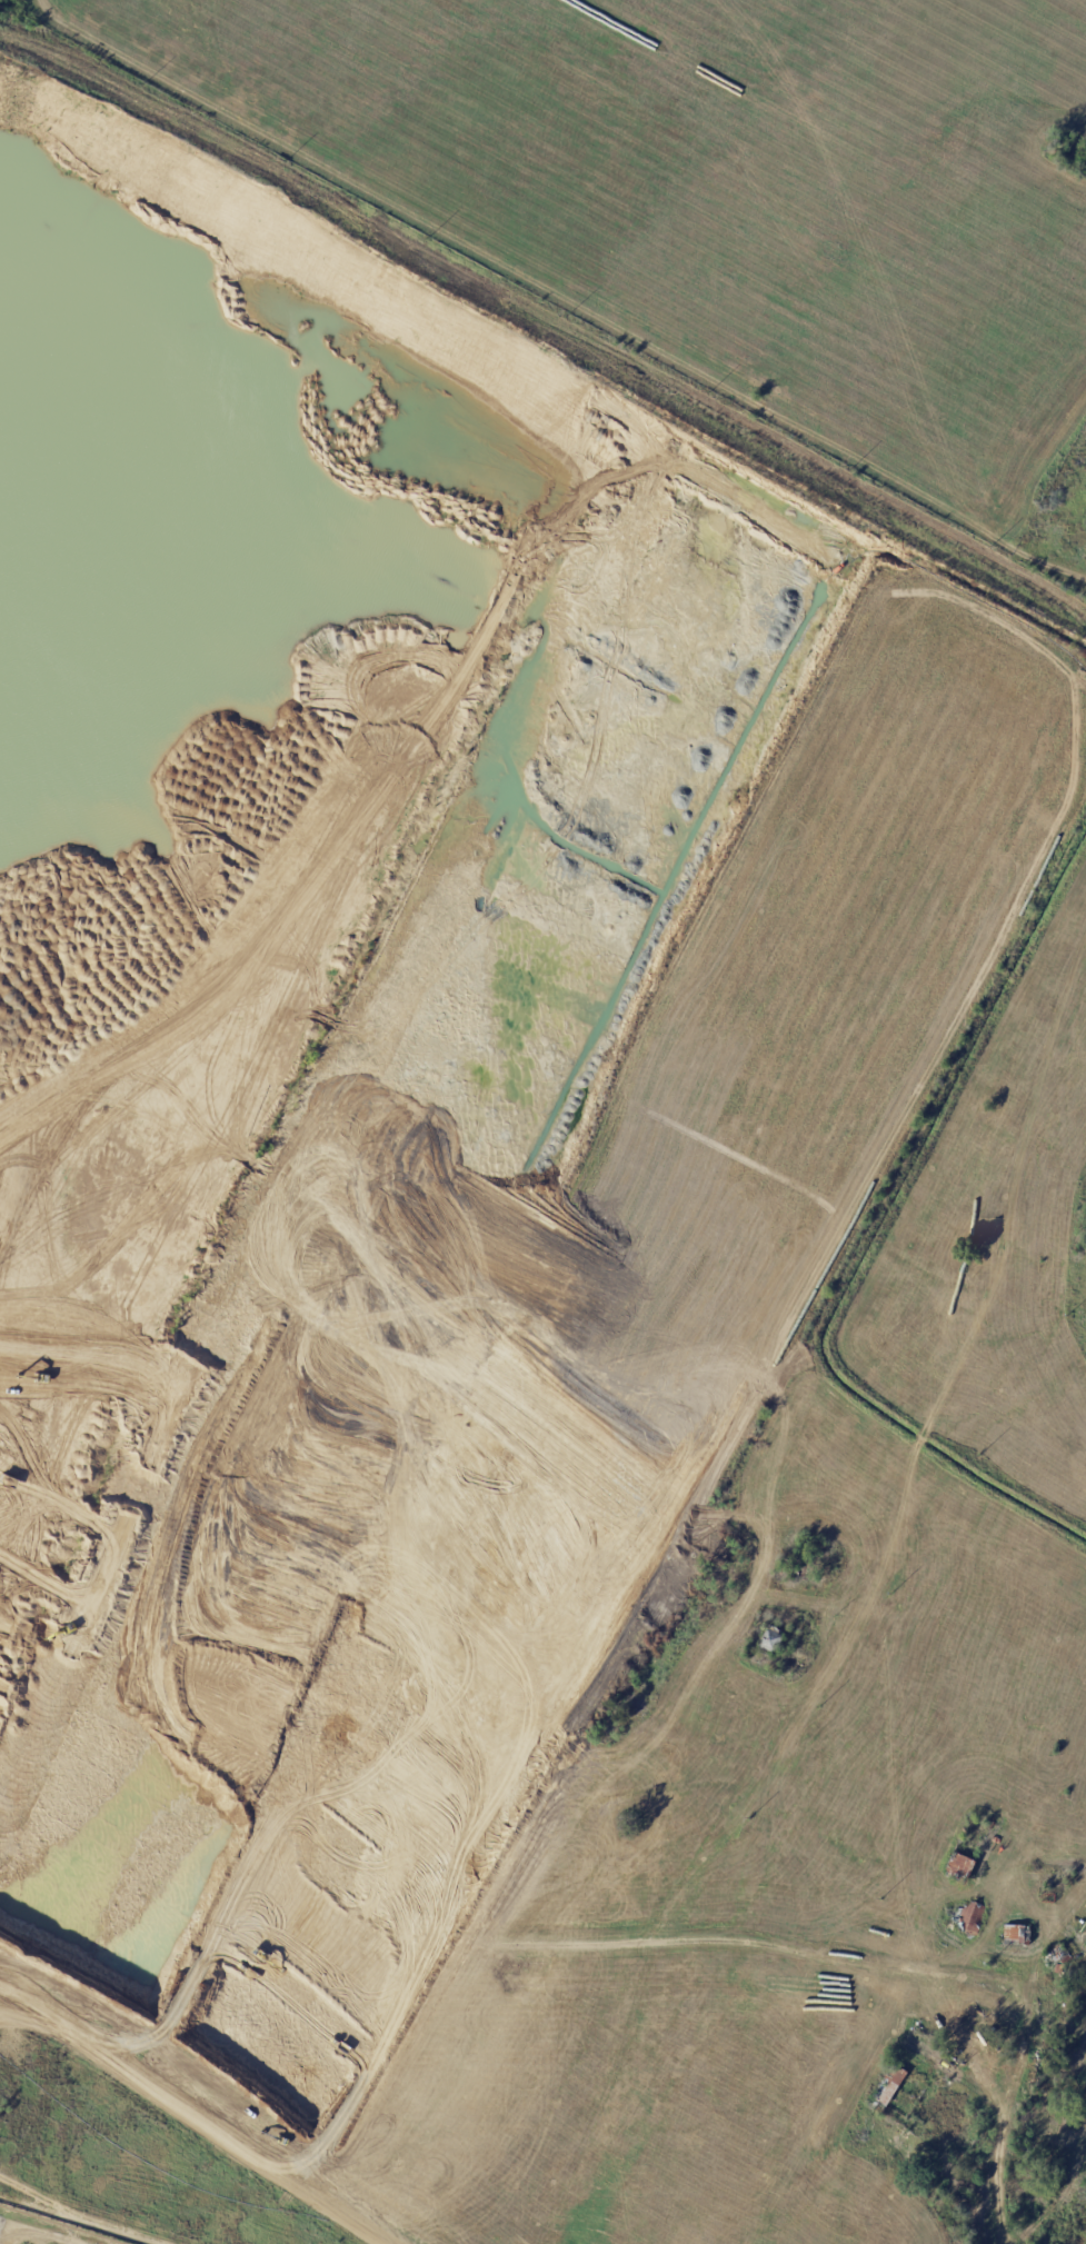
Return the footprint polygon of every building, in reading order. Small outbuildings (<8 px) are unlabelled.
[(766,1657),(756,1652),(768,1626),(786,1634),(774,1660),(766,1657)] [(945,1876),(955,1852),(976,1862),(972,1872),(969,1871),(963,1884),(945,1876)] [(955,1899),(975,1908),(963,1937),(936,1926),(946,1902),(953,1905),(955,1899)] [(956,1928),(976,1935),(985,1905),(965,1899),(956,1928)] [(1005,1925),(1030,1926),(1029,1946),(1004,1944),(1005,1925)] [(1043,1956),(1059,1943),(1063,1947),(1064,1947),(1068,1953),(1052,1967),(1043,1956)] [(867,2105),(893,2063),(913,2076),(910,2080),(905,2076),(881,2114),(867,2105)] [(806,2146),(813,2147),(811,2157),(804,2155),(806,2146)]
